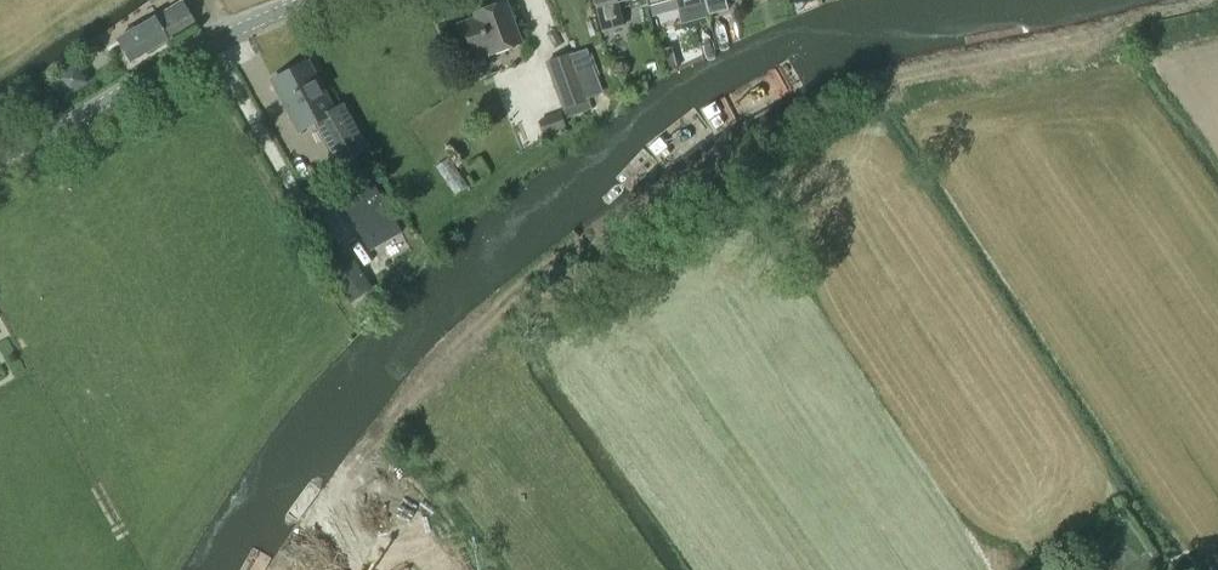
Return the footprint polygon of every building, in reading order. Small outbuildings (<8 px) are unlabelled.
[(518,40),(504,0),(498,0),(471,10),(473,14),(455,20),(467,53),(484,46),(486,51),(518,40)] [(602,29),(621,24),(614,1),(618,0),(594,0),(602,29)] [(678,8),(698,2),(698,0),(676,0),(678,8)] [(709,14),(728,9),(725,0),(705,0),(709,14)] [(132,62),(197,24),(184,3),(138,31),(135,27),(130,30),(132,34),(120,42),(132,62)] [(569,52),(569,53),(545,62),(565,115),(590,106),(569,52)] [(333,110),(307,61),(272,80),(299,130),(315,122),(334,112),(333,110)] [(338,166),(367,151),(343,105),(333,110),(334,112),(315,122),(338,166)] [(544,133),(564,125),(559,112),(538,119),(544,133)] [(373,243),(398,229),(364,170),(339,184),(373,243)] [(313,180),(321,193),(334,186),(326,173),(313,180)]
